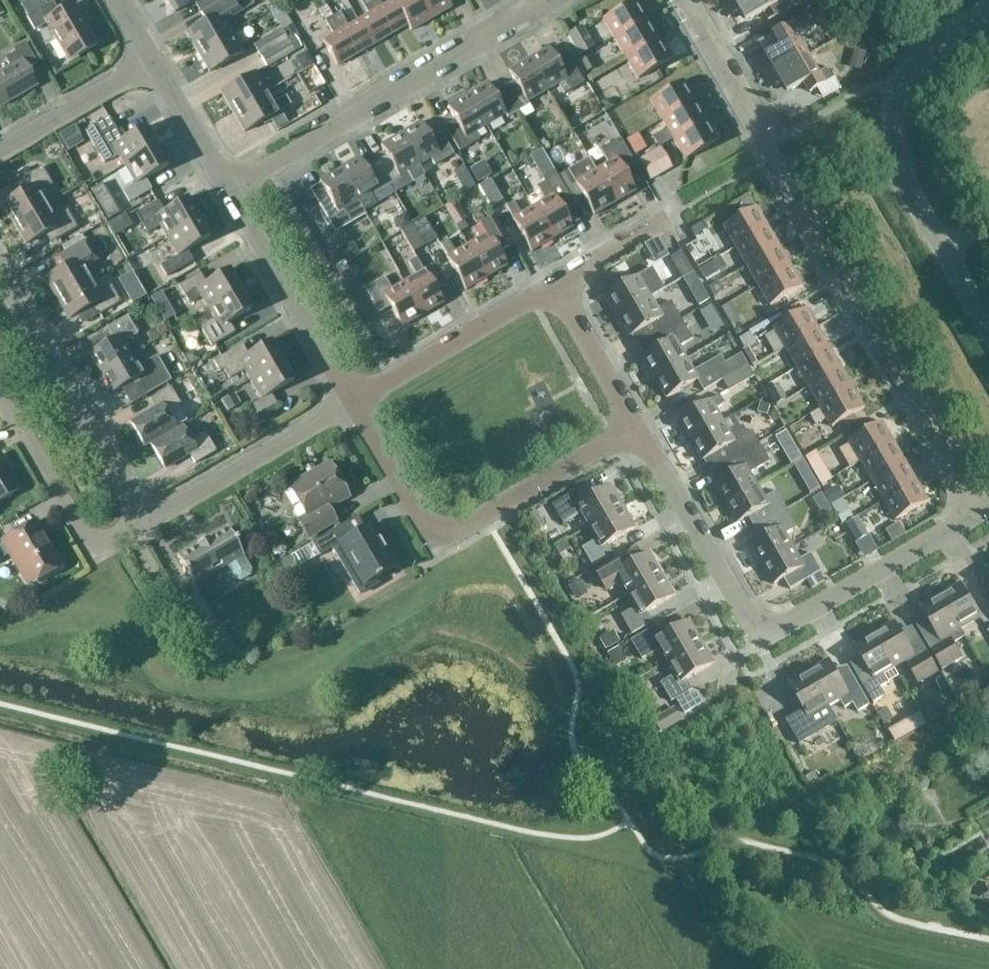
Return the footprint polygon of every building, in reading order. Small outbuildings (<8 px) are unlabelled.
[(175,13),(197,0),(167,0),(175,13)] [(205,23),(187,33),(198,53),(233,33),(226,21),(254,5),(251,0),(221,0),(199,13),(205,23)] [(358,21),(373,46),(390,36),(370,0),(362,0),(361,1),(369,15),(358,21)] [(390,36),(408,26),(394,1),(384,7),(380,0),(370,0),(390,36)] [(394,1),(408,26),(411,31),(432,20),(420,0),(395,0),(394,1)] [(432,20),(452,8),(447,0),(420,0),(432,20)] [(615,39),(647,20),(636,0),(603,20),(615,39)] [(719,1),(724,10),(740,0),(721,0),(719,1)] [(724,10),(729,18),(743,9),(750,20),(763,12),(768,21),(793,7),(789,0),(782,0),(778,2),(777,0),(740,0),(724,10)] [(817,5),(828,24),(844,15),(836,0),(825,0),(817,5)] [(292,1),(282,6),(290,22),(300,17),(292,1)] [(68,59),(97,42),(76,7),(61,16),(53,2),(27,17),(35,31),(47,24),(68,59)] [(326,6),(319,10),(326,21),(332,17),(326,6)] [(340,13),(332,17),(355,56),(373,46),(358,21),(349,27),(340,13)] [(355,56),(332,17),(326,21),(334,36),(323,42),(338,67),(355,56)] [(771,66),(760,72),(765,81),(809,55),(799,37),(808,32),(802,22),(800,18),(769,36),(776,49),(769,53),(764,55),(771,66)] [(647,20),(615,39),(626,59),(659,40),(647,20)] [(595,47),(583,26),(567,35),(579,56),(595,47)] [(260,56),(288,40),(282,30),(254,46),(260,56)] [(233,33),(198,53),(210,73),(244,53),(233,33)] [(295,37),(289,41),(261,57),(267,68),(301,48),(295,37)] [(671,60),(659,40),(626,59),(638,80),(671,60)] [(38,64),(26,43),(14,50),(16,53),(6,59),(11,68),(0,74),(0,107),(37,86),(28,70),(38,64)] [(549,48),(529,60),(547,91),(558,84),(564,94),(584,83),(566,52),(555,58),(549,48)] [(866,53),(854,50),(849,67),(862,70),(866,53)] [(313,64),(307,53),(295,60),(301,71),(313,64)] [(809,55),(765,81),(770,89),(780,83),(787,94),(791,91),(804,83),(810,93),(835,79),(829,68),(820,73),(809,55)] [(589,58),(580,62),(586,74),(595,69),(589,58)] [(515,82),(504,88),(519,112),(530,106),(527,102),(547,91),(529,60),(509,72),(515,82)] [(309,95),(325,85),(314,66),(298,75),(309,95)] [(256,73),(222,93),(233,113),(268,93),(256,73)] [(662,120),(695,101),(683,81),(650,100),(662,120)] [(488,84),(468,96),(486,127),(506,115),(508,119),(519,112),(504,88),(494,94),(488,84)] [(268,93),(233,113),(245,133),(269,119),(275,115),(280,112),(291,105),(286,97),(274,104),(268,93)] [(486,127),(468,96),(448,107),(456,121),(445,127),(459,152),(479,140),(475,133),(486,127)] [(606,101),(600,105),(605,114),(615,108),(611,102),(606,101)] [(706,121),(695,101),(662,120),(674,140),(706,121)] [(530,106),(519,112),(523,120),(534,114),(530,106)] [(110,118),(86,132),(105,164),(119,156),(125,166),(157,147),(146,127),(127,138),(125,135),(123,132),(120,130),(117,130),(110,118)] [(718,141),(706,121),(674,140),(685,161),(718,141)] [(454,154),(452,151),(438,127),(427,133),(421,123),(401,135),(419,166),(431,159),(435,166),(454,154)] [(638,134),(626,141),(635,156),(647,149),(638,134)] [(394,193),(414,182),(425,176),(419,166),(401,135),(381,146),(387,156),(377,163),(394,193)] [(600,150),(603,155),(608,163),(596,170),(615,204),(636,192),(628,178),(636,166),(620,139),(600,150)] [(157,147),(125,166),(136,185),(124,192),(130,203),(152,190),(145,180),(168,167),(157,147)] [(640,161),(651,181),(672,170),(660,149),(640,161)] [(542,178),(554,171),(542,150),(530,157),(542,178)] [(360,159),(340,170),(364,211),(394,193),(377,163),(366,169),(360,159)] [(589,159),(577,166),(557,177),(572,202),(583,195),(595,216),(615,204),(596,170),(589,159)] [(470,170),(478,184),(492,176),(484,162),(470,170)] [(14,225),(48,205),(41,193),(53,185),(43,168),(21,180),(27,191),(3,205),(14,225)] [(364,211),(340,170),(320,182),(326,192),(315,198),(331,226),(349,216),(351,218),(356,219),(365,214),(363,212),(364,211)] [(491,208),(503,201),(491,180),(479,187),(491,208)] [(533,207),(553,241),(573,229),(553,195),(546,184),(538,188),(545,200),(533,207)] [(167,237),(199,219),(187,199),(165,212),(158,202),(137,215),(143,226),(155,218),(167,237)] [(446,208),(457,227),(467,221),(456,202),(446,208)] [(553,241),(533,207),(520,214),(514,202),(506,207),(513,219),(512,219),(532,253),(553,241)] [(113,203),(103,210),(109,220),(120,214),(113,203)] [(48,205),(14,225),(26,245),(50,231),(56,241),(78,228),(68,210),(56,218),(48,205)] [(736,247),(768,228),(757,208),(724,227),(736,247)] [(199,219),(167,237),(178,257),(160,267),(167,278),(194,262),(188,252),(210,238),(199,219)] [(424,219),(413,225),(425,246),(437,239),(424,219)] [(480,239),(468,246),(487,279),(508,267),(495,246),(507,240),(494,219),(475,230),(480,239)] [(425,246),(413,225),(401,232),(413,253),(425,246)] [(702,259),(727,248),(716,225),(692,236),(702,259)] [(768,228),(736,247),(747,267),(780,248),(768,228)] [(656,234),(660,249),(674,246),(670,230),(656,234)] [(487,279),(468,246),(455,253),(448,241),(440,245),(447,257),(467,291),(487,279)] [(52,262),(58,272),(46,279),(58,299),(92,279),(84,267),(97,260),(86,242),(52,262)] [(780,248),(747,267),(759,287),(792,267),(780,248)] [(132,252),(118,259),(132,283),(145,275),(132,252)] [(683,279),(694,272),(682,252),(671,258),(683,279)] [(416,276),(404,283),(423,316),(444,304),(424,270),(424,271),(417,259),(409,263),(416,276)] [(341,275),(350,270),(345,261),(336,266),(341,275)] [(704,281),(718,273),(712,262),(698,270),(704,281)] [(792,267),(759,287),(770,307),(803,287),(792,267)] [(648,272),(606,296),(618,317),(620,316),(651,297),(665,290),(657,277),(653,269),(648,272)] [(189,305),(202,297),(209,309),(241,290),(229,271),(207,284),(201,273),(179,286),(189,305)] [(349,277),(339,283),(344,293),(355,287),(349,277)] [(423,316),(404,283),(392,290),(385,278),(365,289),(379,314),(391,307),(403,328),(423,316)] [(92,279),(58,299),(70,319),(94,305),(100,316),(122,303),(111,285),(99,292),(92,279)] [(719,283),(708,289),(713,297),(723,291),(719,283)] [(138,284),(125,292),(132,305),(146,297),(138,284)] [(241,290),(209,309),(214,319),(200,328),(212,347),(236,333),(229,323),(252,310),(241,290)] [(705,291),(693,297),(699,306),(710,300),(705,291)] [(620,316),(618,317),(630,337),(651,325),(657,336),(682,321),(671,302),(658,310),(651,297),(620,316)] [(711,306),(700,313),(706,323),(717,316),(711,306)] [(795,306),(780,314),(785,322),(799,313),(795,306)] [(785,348),(818,329),(807,309),(799,313),(785,322),(774,328),(785,348)] [(101,373),(132,356),(124,343),(139,335),(128,316),(108,328),(114,339),(90,353),(101,373)] [(663,346),(642,358),(654,379),(687,359),(680,347),(693,340),(686,328),(682,321),(657,336),(663,346)] [(818,329),(785,348),(797,368),(830,349),(818,329)] [(739,340),(746,351),(756,345),(750,334),(739,340)] [(229,379),(245,371),(250,381),(283,362),(271,342),(248,356),(242,345),(214,362),(220,373),(224,370),(229,379)] [(841,369),(830,349),(797,368),(809,388),(841,369)] [(196,350),(186,356),(191,365),(201,360),(196,350)] [(687,359),(654,379),(666,399),(698,381),(704,391),(722,380),(723,380),(748,365),(742,354),(726,364),(721,356),(703,367),(695,372),(687,359)] [(157,357),(139,368),(132,356),(101,373),(113,394),(133,382),(142,398),(171,381),(157,357)] [(180,371),(195,402),(215,393),(199,361),(180,371)] [(283,362),(250,381),(262,400),(249,407),(256,418),(277,405),(271,395),(294,381),(283,362)] [(748,365),(723,380),(729,391),(754,377),(748,365)] [(841,369),(809,388),(820,408),(853,389),(841,369)] [(167,414),(182,406),(171,387),(150,400),(156,409),(131,424),(144,447),(176,428),(167,414)] [(853,389),(820,408),(832,428),(842,422),(854,414),(865,408),(853,389)] [(235,394),(221,402),(227,412),(241,405),(235,394)] [(690,441),(723,422),(716,410),(725,404),(720,396),(678,420),(690,441)] [(768,416),(770,405),(760,403),(757,413),(768,416)] [(854,414),(842,422),(847,430),(859,423),(854,414)] [(730,434),(723,422),(690,441),(702,461),(723,449),(730,461),(759,443),(752,431),(748,434),(743,426),(730,434)] [(861,461),(894,442),(882,422),(849,441),(861,461)] [(196,464),(216,452),(205,433),(191,442),(183,428),(152,446),(165,469),(190,454),(196,464)] [(786,431),(775,438),(779,445),(790,438),(786,431)] [(905,462),(894,442),(861,461),(872,481),(905,462)] [(759,443),(730,461),(719,467),(725,478),(715,484),(727,504),(757,486),(750,473),(770,462),(759,443)] [(19,490),(0,457),(0,502),(19,490)] [(286,486),(299,508),(293,511),(298,519),(295,520),(307,540),(337,523),(330,510),(350,498),(329,462),(286,486)] [(917,482),(905,462),(872,481),(884,501),(917,482)] [(928,502),(917,482),(884,501),(896,521),(928,502)] [(590,526),(623,507),(611,486),(583,502),(577,492),(553,506),(564,524),(583,513),(590,526)] [(765,498),(757,486),(727,504),(738,524),(748,518),(754,529),(787,509),(777,491),(765,498)] [(823,494),(830,506),(841,500),(841,499),(844,498),(838,486),(823,494)] [(822,494),(812,500),(816,507),(826,501),(822,494)] [(831,506),(842,525),(853,519),(842,500),(831,506)] [(869,506),(858,511),(867,532),(878,527),(869,506)] [(623,507),(590,526),(598,539),(582,548),(593,567),(614,555),(608,545),(636,528),(623,507)] [(787,509),(754,529),(761,539),(750,545),(762,565),(793,547),(786,534),(798,527),(787,509)] [(538,513),(532,516),(526,519),(533,534),(545,527),(538,513)] [(857,542),(868,536),(857,518),(846,524),(857,542)] [(8,556),(27,588),(64,566),(37,519),(0,541),(2,544),(0,545),(0,560),(8,556)] [(333,549),(360,595),(378,585),(376,581),(380,578),(379,576),(392,569),(382,552),(383,552),(383,550),(378,542),(377,541),(376,542),(368,528),(364,530),(344,542),(336,530),(312,544),(320,557),(333,549)] [(252,571),(244,557),(227,529),(177,558),(194,587),(228,567),(235,580),(240,582),(251,576),(252,571)] [(567,542),(555,549),(559,556),(571,550),(567,542)] [(800,559),(793,547),(762,565),(774,585),(784,579),(790,590),(806,580),(810,588),(823,581),(819,573),(821,572),(811,553),(800,559)] [(471,573),(480,569),(471,550),(462,554),(471,573)] [(628,553),(616,559),(596,571),(607,590),(622,581),(630,594),(663,575),(650,553),(634,563),(628,553)] [(295,555),(277,565),(284,580),(302,570),(295,555)] [(663,575),(630,594),(637,607),(622,616),(633,635),(653,623),(647,612),(675,596),(663,575)] [(589,595),(581,580),(569,587),(577,601),(589,595)] [(940,596),(960,630),(981,618),(961,584),(940,596)] [(202,632),(216,624),(200,596),(186,605),(202,632)] [(965,638),(960,630),(940,596),(920,607),(935,633),(924,639),(942,670),(962,658),(954,644),(965,638)] [(656,627),(632,641),(642,660),(661,648),(669,661),(702,642),(690,621),(662,637),(656,627)] [(895,622),(874,634),(894,668),(905,662),(918,684),(938,672),(920,642),(909,648),(895,622)] [(621,642),(614,630),(599,639),(606,651),(621,642)] [(874,634),(854,646),(868,670),(858,677),(873,703),(885,696),(881,688),(888,683),(883,675),(894,668),(874,634)] [(677,674),(661,683),(672,702),(676,700),(685,715),(701,706),(693,690),(687,680),(715,664),(702,642),(669,661),(677,674)] [(628,663),(620,648),(608,654),(616,669),(628,663)] [(829,660),(809,672),(828,706),(839,700),(844,709),(852,704),(857,712),(869,705),(855,679),(843,685),(834,669),(829,660)] [(803,710),(785,720),(799,745),(801,744),(800,743),(836,722),(837,723),(838,722),(828,706),(809,672),(788,684),(803,710)] [(943,679),(936,683),(941,693),(948,689),(943,679)] [(974,696),(969,687),(955,696),(960,705),(974,696)] [(682,721),(675,708),(653,720),(661,733),(682,721)] [(886,709),(878,714),(885,725),(893,720),(886,709)] [(918,714),(888,731),(894,743),(925,726),(918,714)] [(916,783),(914,787),(917,792),(922,792),(928,789),(929,784),(927,780),(922,779),(916,783)]
